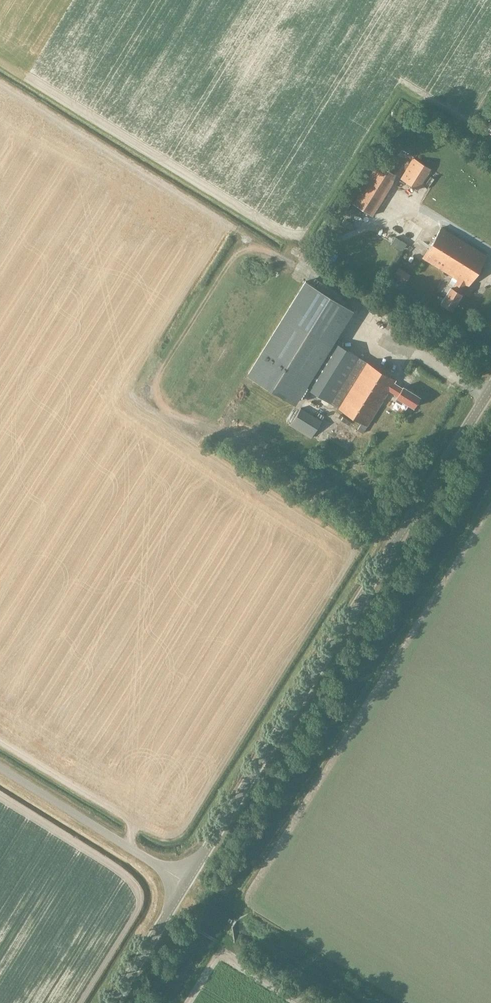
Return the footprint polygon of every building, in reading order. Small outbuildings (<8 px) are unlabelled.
[(417,190),(431,169),(412,157),(399,179),(417,190)] [(401,165),(406,167),(409,160),(405,158),(401,165)] [(368,214),(393,174),(376,163),(352,204),(368,214)] [(385,219),(379,229),(390,235),(396,226),(385,219)] [(486,255),(440,227),(422,257),(452,276),(464,284),(467,285),(486,255)] [(409,274),(398,268),(392,277),(403,284),(409,274)] [(459,292),(464,284),(452,276),(447,284),(450,287),(440,303),(450,310),(461,293),(459,292)] [(305,282),(248,374),(295,402),(304,387),(367,425),(389,390),(397,395),(396,397),(394,400),(401,405),(403,401),(413,407),(419,397),(403,386),(402,388),(393,383),(395,380),(332,341),(351,310),(305,282)] [(272,293),(279,288),(276,284),(269,290),(272,293)] [(321,420),(300,407),(289,425),(310,438),(321,420)] [(341,413),(335,415),(337,423),(343,421),(341,413)] [(337,433),(341,428),(334,424),(331,428),(337,433)] [(353,449),(359,451),(366,435),(360,432),(353,449)] [(357,474),(354,480),(365,485),(367,479),(357,474)]
